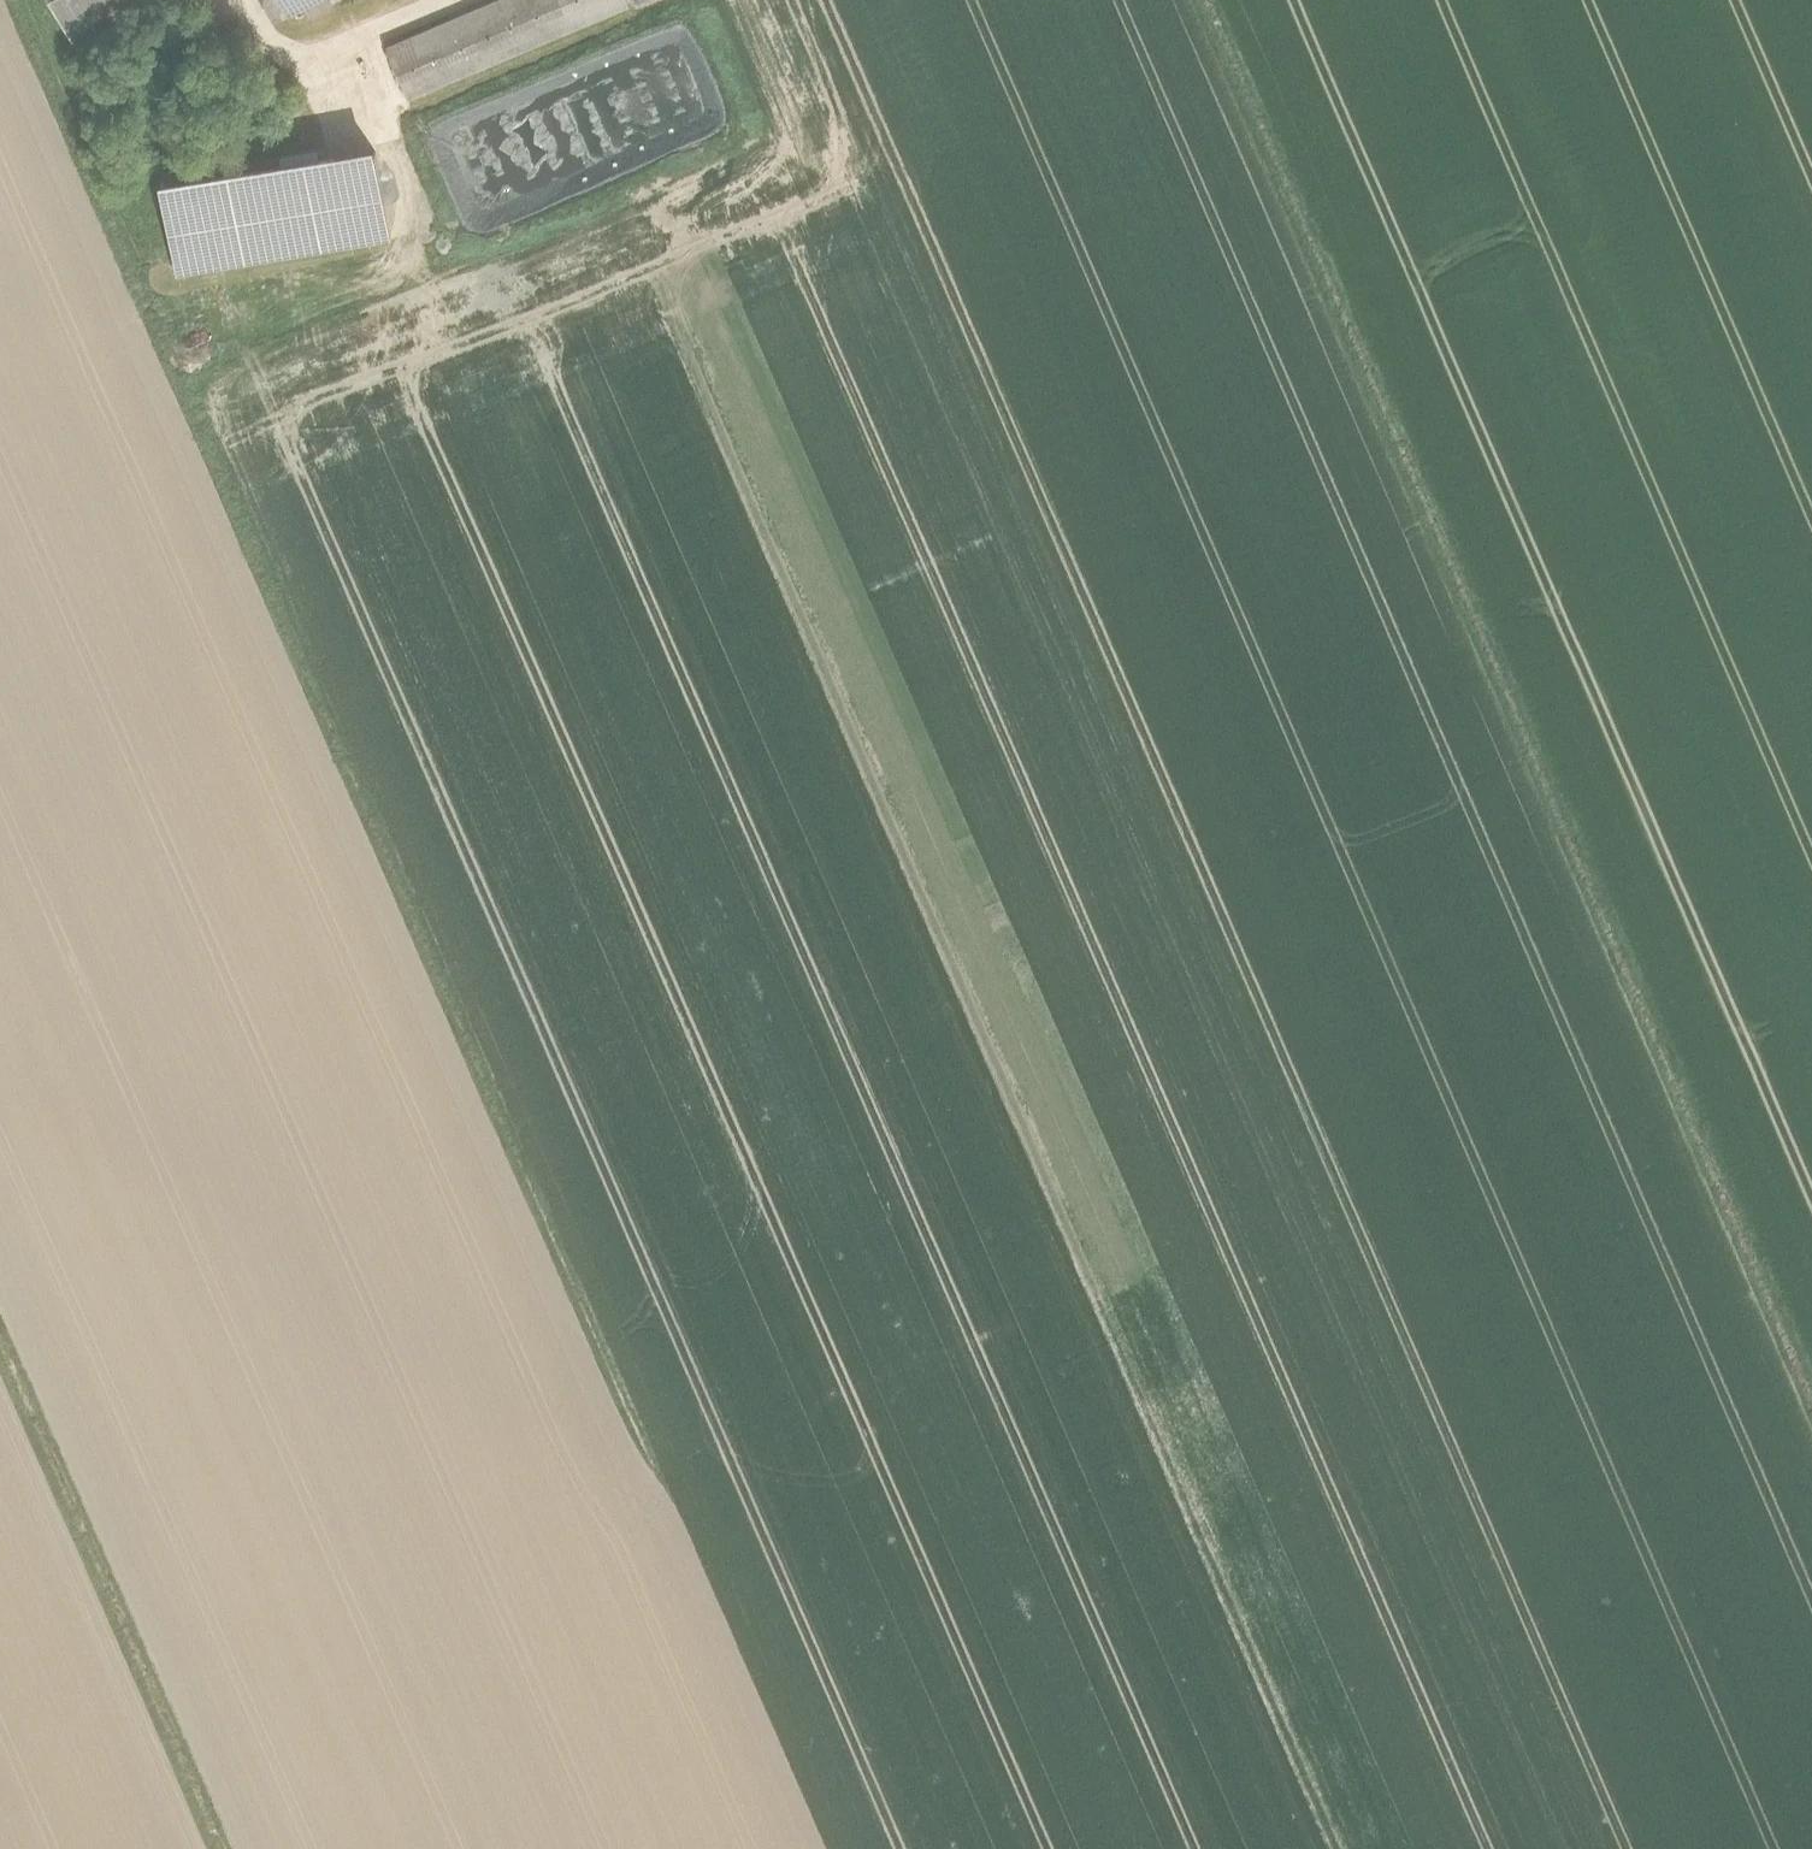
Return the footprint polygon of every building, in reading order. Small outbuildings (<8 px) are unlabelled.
[(71,28),(131,0),(58,0),(71,28)] [(279,19),(319,0),(270,0),(279,19)] [(389,43),(413,96),(629,3),(628,0),(488,0),(389,43)] [(713,117),(695,49),(557,85),(564,112),(553,115),(557,129),(579,123),(583,138),(603,132),(607,148),(660,134),(659,130),(713,117)] [(375,142),(164,177),(180,275),(391,241),(375,142)]
